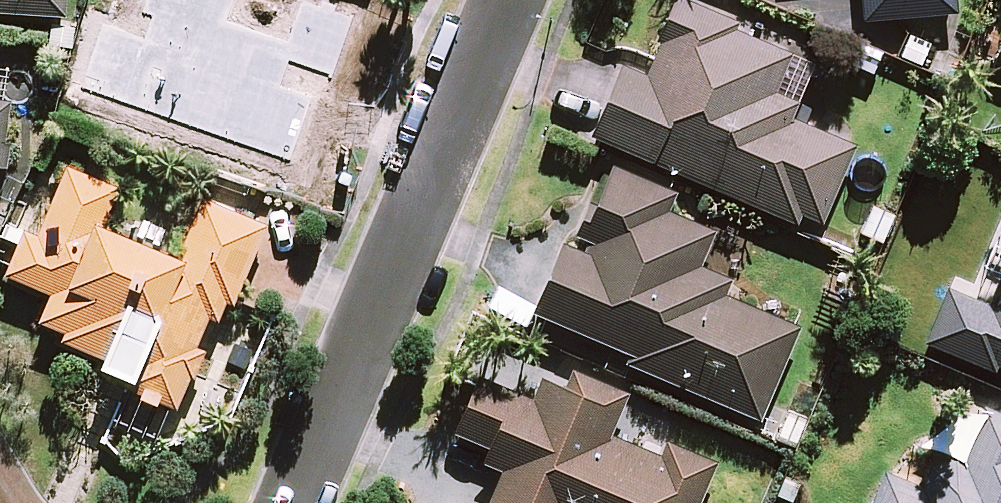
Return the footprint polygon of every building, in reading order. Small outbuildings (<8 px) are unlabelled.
[(65,17),(66,0),(0,0),(0,13),(65,17)] [(676,0),(644,76),(621,66),(592,137),(816,232),(852,146),(778,114),(803,54),(676,0)] [(861,20),(957,15),(956,0),(860,0),(861,20)] [(76,29),(53,23),(41,73),(63,79),(76,29)] [(954,48),(911,31),(900,61),(943,77),(954,48)] [(991,64),(1000,69),(1000,42),(991,64)] [(3,168),(10,103),(0,102),(0,168),(3,168)] [(676,195),(611,167),(580,239),(568,234),(534,313),(629,354),(625,363),(757,419),(796,329),(723,297),(730,281),(700,269),(716,231),(670,211),(676,195)] [(116,189),(67,168),(38,236),(25,230),(6,275),(52,294),(37,330),(136,372),(128,389),(176,409),(215,318),(225,322),(266,226),(203,199),(177,259),(100,226),(116,189)] [(1000,279),(990,303),(948,286),(927,339),(1000,368),(1000,279)] [(572,386),(542,374),(532,399),(480,377),(456,434),(489,448),(483,463),(502,471),(488,502),(712,502),(726,469),(661,441),(656,454),(609,434),(626,394),(577,373),(572,386)] [(988,407),(964,466),(937,456),(922,491),(884,475),(873,502),(1000,502),(1000,412),(988,407)]
